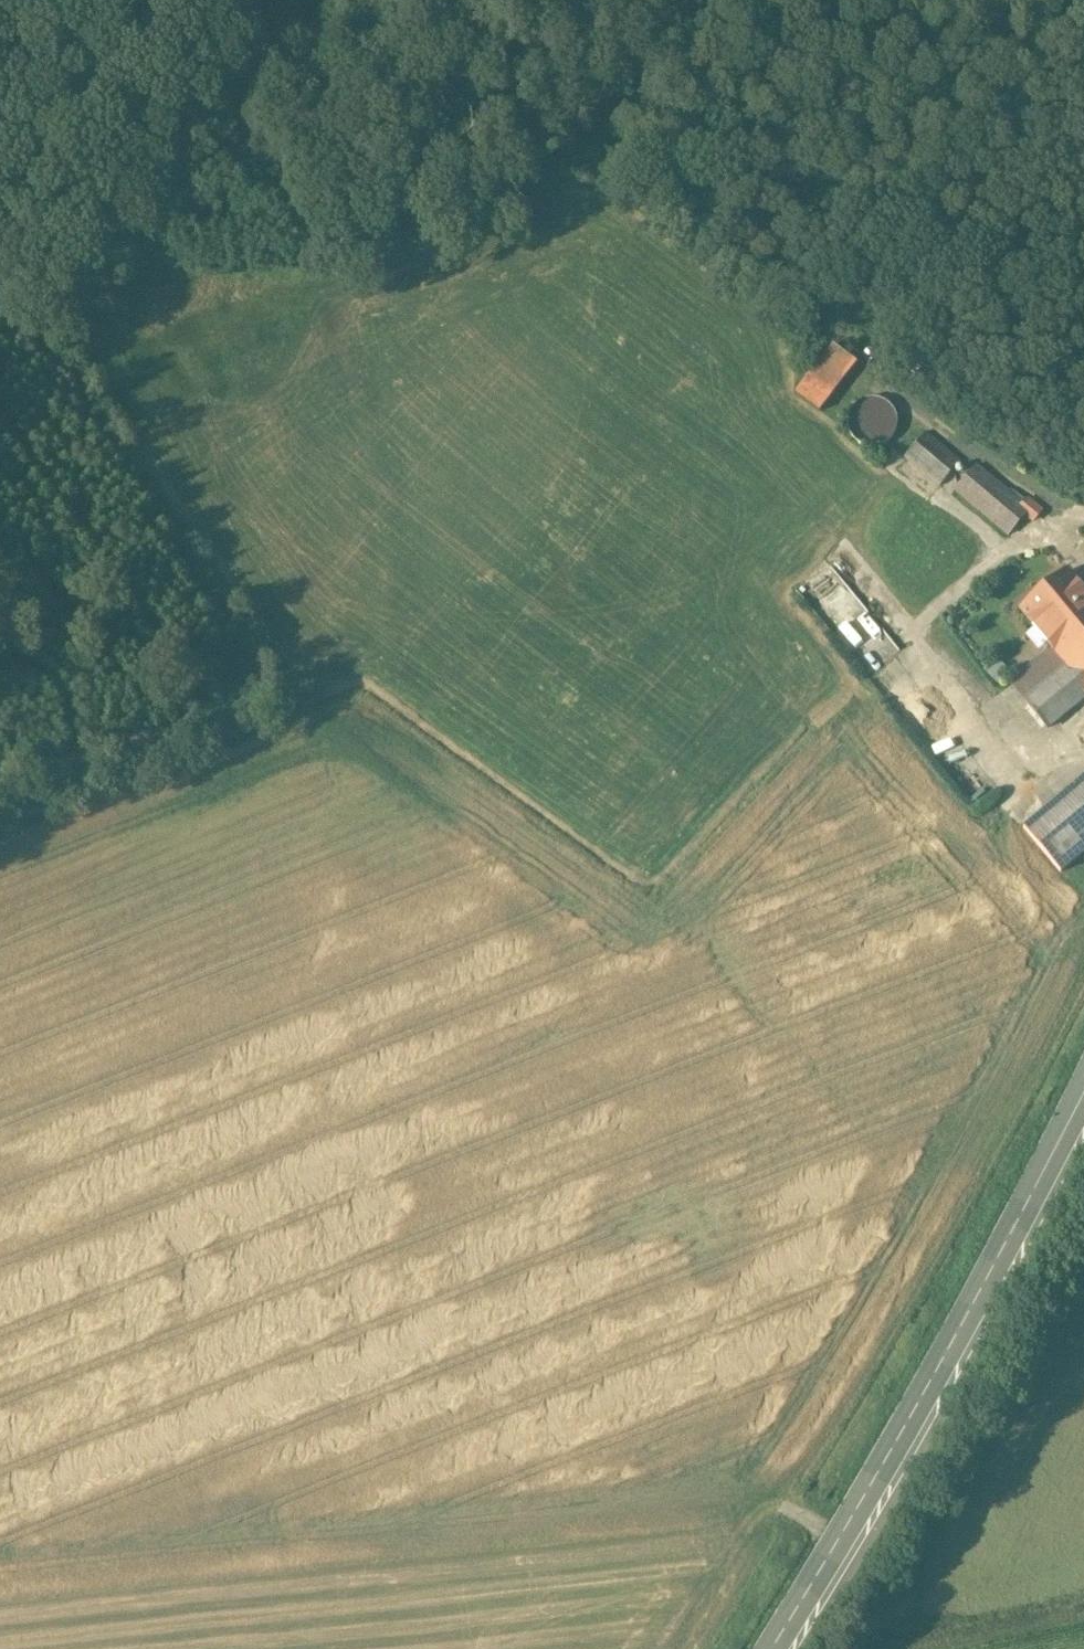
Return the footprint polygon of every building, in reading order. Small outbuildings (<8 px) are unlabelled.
[(834,346),(796,394),(819,412),(857,365),(834,346)] [(848,429),(852,438),(859,445),(869,448),(879,448),(888,443),(895,435),(897,425),(896,415),(890,407),(882,401),(872,399),(863,401),(856,405),(850,412),(848,421),(848,429)] [(926,434),(905,458),(940,487),(960,463),(926,434)] [(977,467),(956,492),(1009,537),(1030,512),(977,467)] [(1069,571),(1021,611),(1053,649),(1083,686),(1083,588),(1069,571)] [(1053,649),(1011,684),(1048,729),(1083,699),(1083,686),(1053,649)] [(1023,829),(1061,874),(1083,854),(1083,779),(1023,829)]
